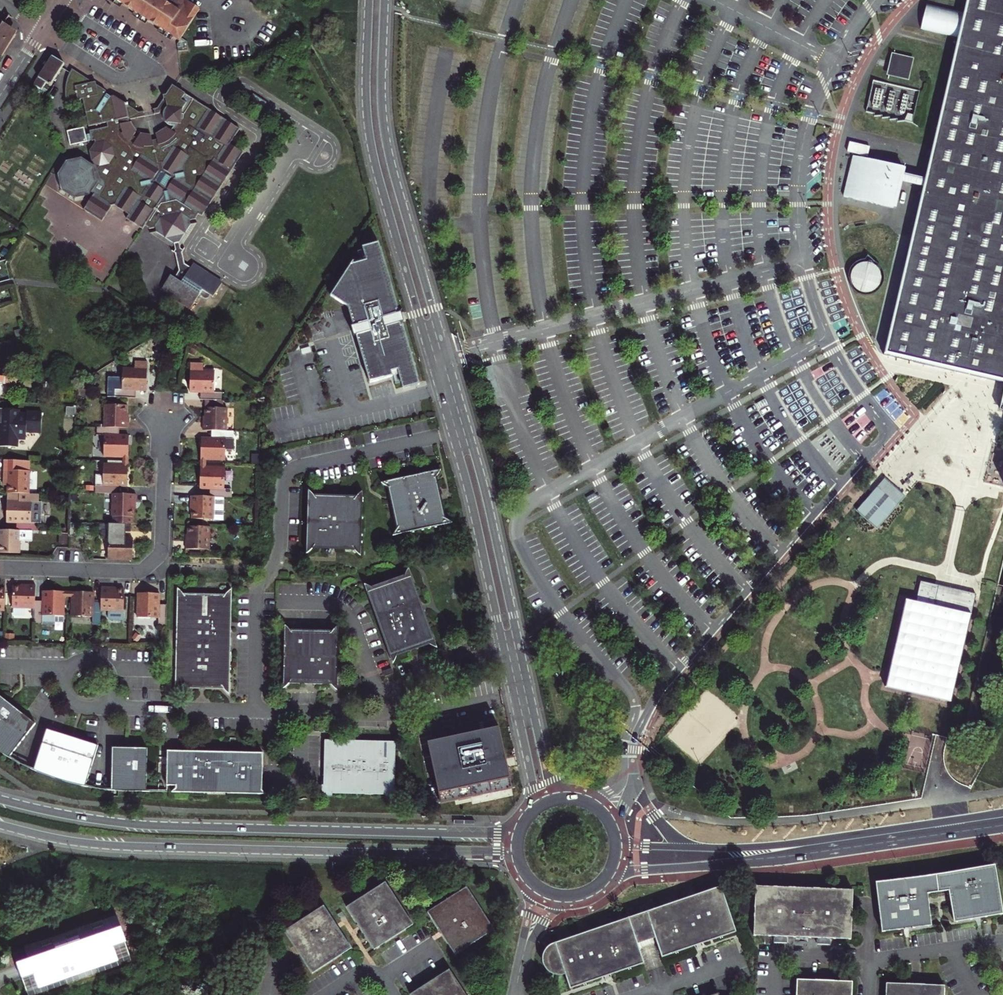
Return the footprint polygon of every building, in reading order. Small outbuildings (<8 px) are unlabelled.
[(123,8),(126,4),(120,0),(110,0),(123,8)] [(150,19),(160,26),(175,36),(181,40),(202,8),(190,0),(173,0),(171,0),(170,0),(120,0),(126,4),(136,10),(150,19)] [(963,12),(926,3),(920,30),(957,38),(928,167),(905,161),(902,171),(926,176),(888,342),(885,354),(952,370),(1002,382),(1002,0),(966,0),(963,12)] [(136,10),(133,14),(147,24),(150,19),(136,10)] [(2,56),(15,36),(11,33),(8,31),(10,29),(0,22),(0,55),(2,56)] [(160,26),(158,31),(173,40),(175,36),(160,26)] [(56,85),(69,63),(56,53),(36,82),(45,88),(50,81),(56,85)] [(911,60),(893,56),(889,73),(907,77),(911,60)] [(189,265),(186,251),(184,249),(201,223),(193,224),(192,220),(200,218),(202,215),(206,217),(248,152),(234,144),(244,128),(177,85),(173,91),(170,95),(166,96),(166,100),(158,111),(157,115),(161,114),(165,108),(168,110),(167,115),(167,118),(168,121),(174,125),(180,124),(175,131),(169,125),(166,129),(161,132),(159,133),(160,141),(155,141),(154,134),(146,134),(144,133),(140,138),(137,136),(141,131),(137,126),(136,122),(132,123),(132,119),(152,116),(151,115),(150,110),(140,111),(118,97),(107,89),(83,73),(81,77),(74,72),(73,76),(72,85),(76,99),(86,97),(87,100),(93,98),(99,126),(118,122),(118,126),(100,130),(101,134),(96,135),(94,127),(76,131),(79,144),(105,138),(106,142),(101,150),(103,159),(101,162),(90,156),(74,159),(63,176),(67,193),(81,202),(96,199),(99,193),(103,196),(93,212),(111,224),(121,210),(133,218),(131,222),(147,233),(150,228),(154,231),(162,229),(163,233),(155,235),(179,250),(178,252),(180,254),(184,272),(179,279),(175,276),(166,291),(195,310),(204,296),(211,301),(214,296),(217,297),(226,284),(197,265),(195,269),(189,265)] [(905,121),(912,123),(919,91),(873,81),(867,111),(874,113),(875,115),(881,115),(882,117),(889,117),(890,119),(896,119),(898,121),(905,121)] [(907,148),(857,137),(854,154),(856,154),(855,157),(853,157),(848,177),(898,189),(902,171),(905,161),(907,148)] [(402,383),(417,379),(378,241),(363,245),(366,255),(352,259),(330,293),(347,304),(368,380),(391,374),(390,370),(396,368),(402,383)] [(881,281),(882,278),(881,275),(881,272),(879,270),(875,265),(872,264),(869,263),(866,263),(863,263),(860,264),(858,265),(855,267),(853,269),(852,272),(851,275),(851,278),(851,281),(852,284),(853,287),(855,289),(860,292),(863,293),(866,293),(869,293),(872,292),(875,291),(877,289),(880,284),(881,281)] [(118,391),(118,399),(137,400),(137,392),(152,392),(152,376),(139,376),(139,368),(126,368),(126,391),(118,391)] [(188,374),(187,396),(190,397),(206,398),(206,405),(220,405),(220,396),(212,395),(212,383),(200,382),(200,375),(188,374)] [(0,376),(0,383),(4,384),(17,386),(17,383),(22,383),(23,378),(0,376)] [(108,405),(107,430),(117,431),(131,431),(131,423),(129,423),(129,406),(108,405)] [(204,424),(204,433),(217,434),(228,434),(228,411),(222,411),(222,405),(220,405),(206,405),(206,424),(204,424)] [(0,410),(0,424),(2,424),(2,438),(0,438),(0,447),(17,448),(18,439),(26,440),(26,433),(41,434),(42,414),(27,413),(27,416),(19,415),(20,411),(0,410)] [(108,459),(125,460),(132,460),(132,439),(117,438),(117,431),(107,430),(100,430),(100,438),(109,438),(108,459)] [(203,461),(211,461),(227,461),(228,441),(236,441),(237,434),(228,434),(217,434),(217,441),(203,440),(203,461)] [(8,496),(30,497),(32,463),(7,461),(5,481),(9,481),(8,496)] [(125,469),(108,468),(107,477),(98,477),(97,496),(115,496),(115,488),(130,489),(131,469),(125,469)] [(399,528),(395,535),(454,521),(446,516),(437,476),(442,468),(383,482),(390,486),(399,528)] [(227,471),(210,470),(202,470),(201,491),(216,492),(216,500),(226,500),(235,500),(235,492),(226,492),(227,471)] [(876,529),(905,497),(884,479),(855,510),(876,529)] [(366,554),(368,493),(362,498),(320,497),(315,491),(314,552),(320,545),(360,546),(366,554)] [(22,524),(22,533),(32,533),(40,533),(40,525),(43,525),(44,504),(41,504),(42,497),(30,497),(8,496),(7,523),(18,524),(22,524)] [(139,505),(139,497),(115,496),(114,520),(115,520),(115,527),(129,527),(134,528),(134,520),(135,520),(136,505),(139,505)] [(216,500),(191,499),(191,506),(193,507),(193,521),(225,523),(226,500),(216,500)] [(110,541),(109,563),(134,564),(135,542),(119,541),(119,534),(129,535),(129,527),(115,527),(111,527),(110,533),(102,533),(102,541),(110,541)] [(210,554),(211,530),(190,529),(189,546),(187,546),(186,552),(210,554)] [(0,532),(0,554),(21,555),(21,543),(31,543),(32,533),(22,533),(17,532),(0,532)] [(70,534),(61,534),(61,546),(69,547),(70,534)] [(439,645),(410,567),(405,576),(374,586),(364,583),(393,663),(398,653),(431,641),(439,645)] [(917,603),(906,601),(887,689),(952,704),(977,596),(921,583),(917,603)] [(7,611),(8,589),(0,588),(0,611),(7,611)] [(37,608),(38,588),(29,588),(29,590),(15,589),(14,611),(37,612),(37,608)] [(184,595),(177,588),(175,693),(182,686),(221,688),(228,694),(231,591),(225,596),(184,595)] [(115,590),(104,590),(103,611),(103,614),(111,615),(111,622),(113,624),(126,625),(127,593),(115,592),(115,590)] [(162,610),(162,605),(162,592),(141,591),(140,617),(161,617),(161,627),(169,627),(170,611),(162,610)] [(37,612),(37,627),(46,627),(46,628),(59,629),(59,620),(66,620),(67,602),(67,596),(47,595),(46,609),(37,608),(37,612)] [(75,596),(74,602),(73,620),(94,621),(93,629),(103,630),(103,614),(103,611),(94,610),(95,597),(75,596)] [(337,686),(339,625),(334,630),(291,629),(287,623),(285,684),(291,677),(332,678),(337,686)] [(392,676),(389,668),(380,672),(383,679),(392,676)] [(11,710),(5,707),(0,703),(0,755),(13,764),(37,728),(11,710)] [(499,727),(429,743),(443,805),(513,789),(499,727)] [(92,788),(102,746),(81,741),(50,734),(41,776),(92,788)] [(330,789),(335,791),(335,788),(389,789),(389,792),(392,793),(395,792),(399,790),(401,788),(402,786),(403,783),(403,781),(399,781),(400,737),(328,735),(327,777),(324,777),(324,780),(324,782),(326,786),(328,788),(330,789)] [(153,750),(138,749),(133,749),(118,749),(116,791),(152,792),(153,750)] [(265,788),(265,779),(266,767),(266,754),(171,753),(171,786),(265,788)] [(612,774),(605,767),(598,773),(605,781),(612,774)] [(930,924),(925,895),(948,892),(952,922),(956,923),(1002,916),(995,870),(992,867),(880,883),(876,886),(883,933),(926,927),(930,924)] [(362,930),(374,950),(414,925),(386,882),(347,907),(359,926),(362,930)] [(654,938),(661,959),(738,932),(722,886),(638,915),(647,940),(654,938)] [(777,936),(784,937),(820,938),(827,939),(852,940),(852,935),(854,890),(756,886),(754,935),(777,936)] [(493,931),(466,887),(427,912),(440,931),(443,935),(455,955),(493,931)] [(284,931),(311,974),(350,950),(338,930),(335,925),(323,906),(284,931)] [(570,990),(646,964),(639,943),(647,940),(638,915),(556,943),(553,944),(550,946),(546,951),(545,953),(543,959),(543,962),(544,965),(545,967),(548,970),(551,972),(553,973),(556,974),(561,974),(565,974),(570,990)] [(131,961),(118,921),(28,949),(31,960),(18,964),(23,980),(36,976),(40,989),(131,961)] [(340,922),(335,925),(338,930),(343,927),(340,922)] [(15,953),(18,964),(31,960),(28,949),(15,953)] [(450,968),(411,994),(412,994),(467,994),(450,968)] [(27,993),(40,989),(36,976),(23,980),(27,993)] [(797,980),(796,994),(852,994),(853,982),(797,980)] [(1,991),(3,994),(25,994),(22,984),(1,991)] [(886,984),(886,994),(944,994),(945,986),(886,984)]
